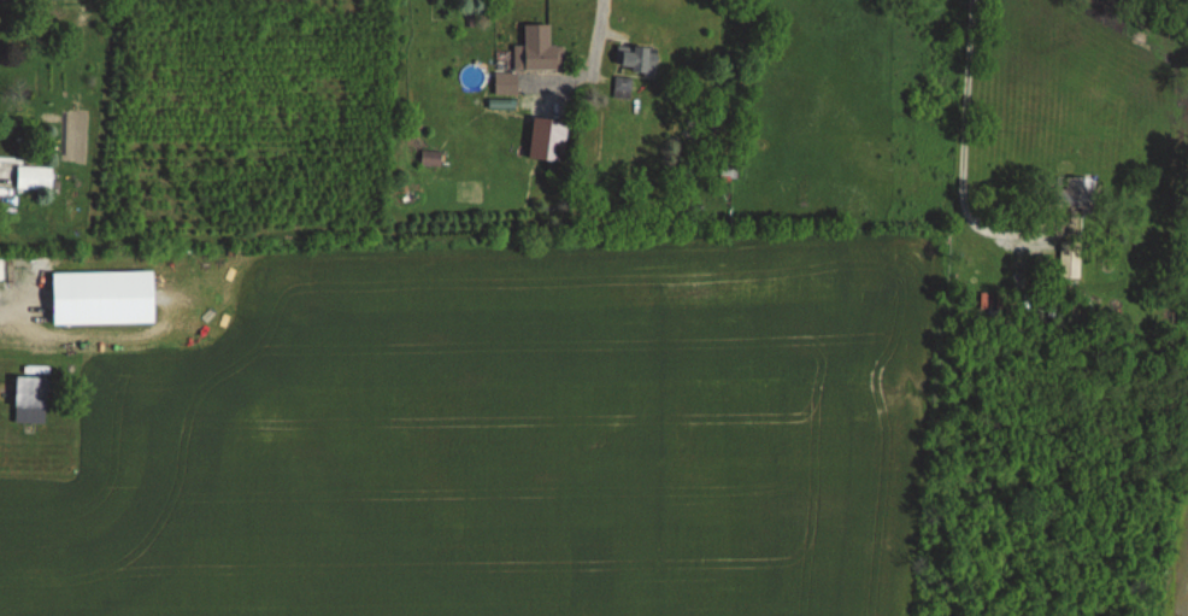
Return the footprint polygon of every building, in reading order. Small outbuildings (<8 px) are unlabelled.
[(513,47),(513,71),(558,71),(558,47),(513,47)] [(623,73),(656,73),(656,49),(623,49),(623,73)] [(612,98),(629,100),(632,79),(616,77),(612,98)] [(51,167),(16,167),(16,189),(51,189),(51,167)] [(1095,209),(1095,179),(1067,179),(1067,209),(1095,209)] [(15,407),(51,407),(51,376),(15,376),(15,407)]
